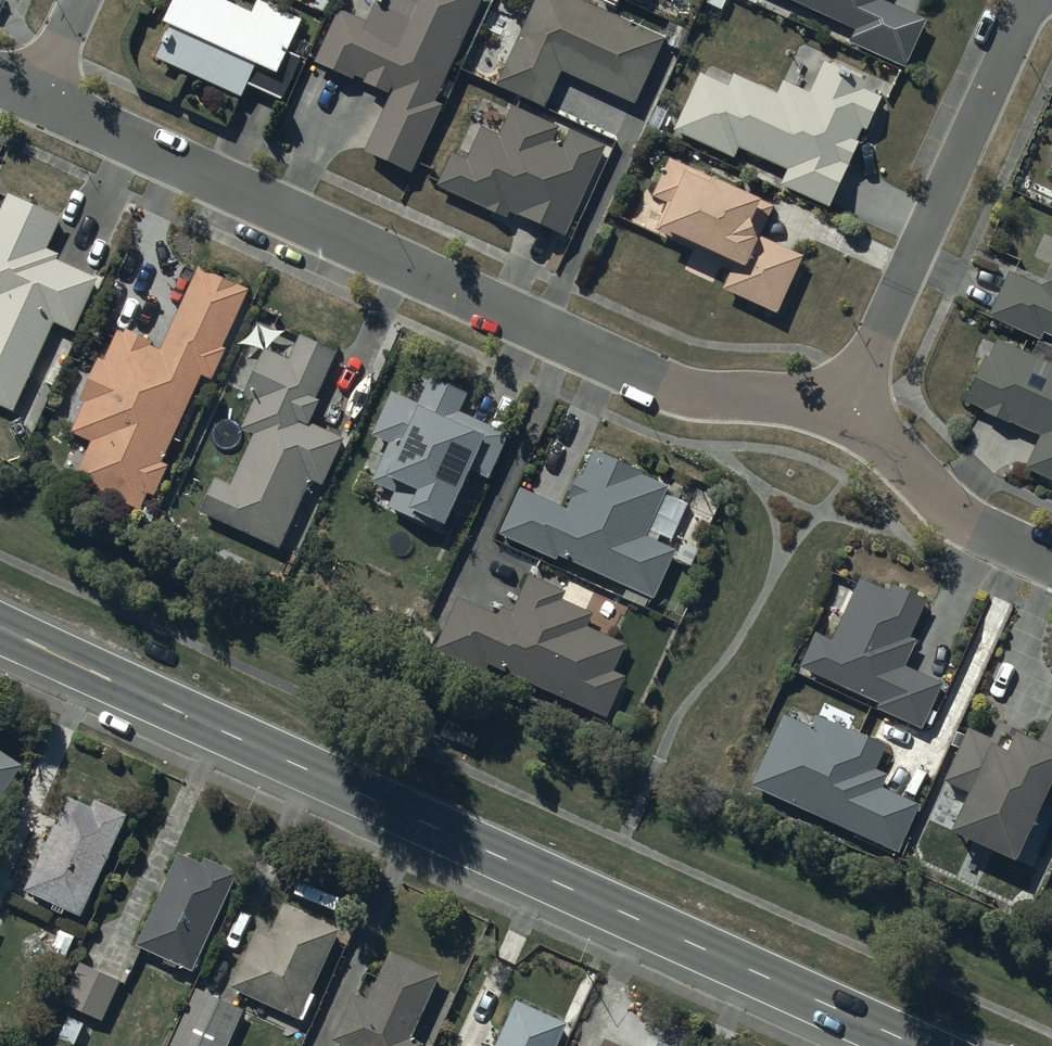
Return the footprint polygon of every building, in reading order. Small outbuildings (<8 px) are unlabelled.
[(154,65),(240,104),(246,90),(281,106),(299,65),(287,60),(302,26),(258,7),(252,20),(206,0),(176,0),(161,34),(167,37),(154,65)] [(312,68),(352,86),(354,82),(364,86),(362,90),(388,101),(389,97),(392,99),(364,158),(410,179),(440,112),(432,108),(481,0),(378,0),(366,26),(337,13),(312,68)] [(497,91),(546,113),(562,78),(635,111),(665,44),(567,0),(538,0),(497,91)] [(855,36),(849,49),(904,74),(926,26),(880,6),(883,0),(775,0),(855,36)] [(699,78),(672,138),(733,165),(738,154),(786,176),(779,191),(830,214),(859,149),(855,147),(862,133),(867,135),(882,103),(865,95),(868,88),(823,67),(809,98),(783,87),(777,100),(733,80),(728,91),(699,78)] [(437,192),(505,224),(508,218),(563,243),(605,152),(569,136),(562,150),(553,146),(560,133),(512,111),(499,140),(482,133),(467,166),(452,159),(437,192)] [(665,209),(653,237),(659,240),(659,241),(733,275),(723,296),(776,319),(802,262),(760,243),(774,212),(668,164),(651,203),(665,209)] [(13,417),(53,328),(73,337),(97,284),(55,265),(58,260),(48,255),(62,223),(6,199),(0,213),(0,412),(13,417)] [(90,448),(73,486),(139,516),(146,500),(153,503),(168,470),(162,467),(201,381),(212,386),(226,355),(223,354),(249,296),(198,273),(160,357),(150,352),(152,347),(125,335),(123,338),(117,336),(103,366),(99,364),(79,406),(84,408),(70,439),(90,448)] [(990,322),(1039,345),(1043,337),(1051,341),(1051,287),(1038,292),(1010,279),(990,322)] [(213,483),(197,519),(279,556),(310,488),(323,494),(346,443),(310,426),(319,407),(315,405),(337,358),(300,341),(288,367),(265,357),(245,400),(255,405),(241,436),(253,441),(230,491),(213,483)] [(964,407),(1037,440),(1021,476),(1051,490),(1051,371),(997,346),(989,364),(985,362),(964,407)] [(392,399),(373,440),(388,447),(373,482),(397,493),(388,513),(444,538),(471,478),(489,486),(510,441),(460,418),(469,399),(429,381),(416,410),(392,399)] [(520,493),(499,540),(555,566),(558,560),(654,604),(678,554),(648,540),(670,492),(594,457),(583,481),(578,478),(567,500),(572,502),(566,514),(520,493)] [(460,604),(435,657),(487,680),(490,673),(606,725),(627,679),(617,675),(628,650),(584,630),(589,618),(559,605),(562,597),(527,582),(511,617),(501,612),(497,620),(460,604)] [(815,639),(800,672),(878,706),(874,714),(925,736),(947,686),(906,668),(916,646),(909,643),(926,605),(893,591),(890,598),(860,584),(832,646),(815,639)] [(1014,874),(1044,811),(1051,814),(1051,716),(1037,747),(999,729),(992,746),(967,735),(943,786),(970,798),(948,844),(1014,874)] [(785,720),(754,792),(897,855),(918,808),(881,792),(888,778),(875,772),(885,750),(815,719),(810,731),(785,720)] [(0,751),(0,812),(28,769),(0,751)] [(96,810),(72,800),(31,895),(58,907),(55,914),(68,920),(71,913),(88,921),(132,818),(99,804),(96,810)] [(209,866),(186,855),(141,949),(172,964),(171,966),(184,973),(186,968),(198,975),(244,877),(211,861),(209,866)] [(343,930),(285,904),(271,935),(260,930),(234,990),(303,1020),(343,930)] [(391,958),(370,1007),(355,1001),(336,1045),(422,1045),(415,1043),(441,979),(391,958)] [(127,985),(85,966),(67,1005),(109,1024),(127,985)] [(202,988),(175,1045),(231,1045),(248,1009),(202,988)] [(519,1007),(501,1045),(565,1045),(572,1031),(519,1007)]
